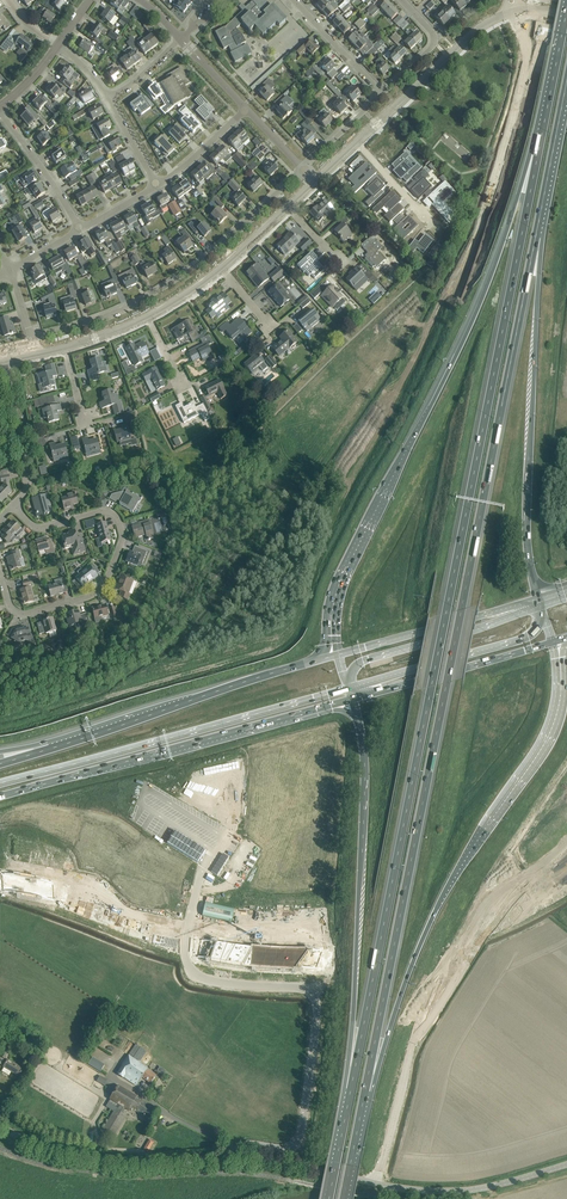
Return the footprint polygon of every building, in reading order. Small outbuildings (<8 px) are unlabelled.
[(46,7),(52,11),(55,8),(60,11),(65,4),(60,0),(51,0),(46,7)] [(118,9),(121,5),(126,7),(129,2),(126,0),(123,0),(123,1),(121,0),(114,0),(111,4),(111,3),(111,4),(118,9)] [(173,4),(176,6),(175,8),(178,11),(180,9),(184,12),(190,4),(185,0),(176,0),(173,4)] [(225,28),(224,27),(215,32),(216,32),(224,48),(224,49),(229,46),(232,52),(230,53),(235,62),(236,62),(235,61),(251,53),(252,54),(252,53),(247,44),(243,47),(241,44),(246,42),(242,33),(241,34),(236,28),(242,22),(243,23),(242,24),(249,31),(254,27),(263,36),(276,23),(279,26),(280,26),(279,26),(286,20),(287,20),(273,4),(271,6),(265,0),(253,0),(252,1),(246,7),(242,4),(239,7),(243,11),(225,28)] [(323,12),(333,2),(332,0),(330,0),(327,3),(324,0),(323,0),(317,6),(323,12)] [(461,0),(451,0),(450,0),(460,10),(466,5),(461,0)] [(339,7),(341,10),(348,4),(347,2),(345,1),(339,7)] [(426,6),(429,10),(435,5),(432,1),(426,6)] [(333,2),(323,12),(328,17),(339,8),(333,2)] [(381,8),(386,14),(393,7),(387,2),(381,8)] [(348,4),(341,10),(344,13),(351,6),(348,4)] [(368,12),(364,16),(365,17),(368,15),(376,7),(374,4),(367,10),(368,12)] [(445,9),(442,12),(449,20),(455,15),(446,5),(443,7),(445,9)] [(135,6),(130,14),(134,16),(139,9),(135,6)] [(379,10),(376,7),(368,15),(369,16),(371,14),(372,16),(379,10)] [(393,7),(386,14),(392,19),(398,13),(393,7)] [(46,21),(47,22),(47,21),(51,24),(55,17),(51,14),(42,8),(39,13),(43,15),(43,14),(45,15),(43,19),(46,21)] [(101,17),(109,23),(115,15),(107,9),(101,17)] [(449,20),(442,12),(439,15),(437,13),(434,15),(444,26),(449,20)] [(3,26),(5,30),(11,26),(10,26),(5,18),(5,17),(4,18),(1,14),(0,15),(0,28),(3,26)] [(394,21),(396,24),(403,18),(400,15),(394,21)] [(333,23),(338,28),(345,22),(340,16),(333,23)] [(355,24),(357,27),(366,18),(365,17),(364,16),(361,18),(355,24)] [(130,21),(124,17),(121,20),(127,25),(130,21)] [(357,27),(360,29),(369,21),(366,18),(357,27)] [(403,18),(396,24),(399,27),(405,21),(403,18)] [(144,25),(149,32),(154,29),(148,22),(144,25)] [(345,22),(338,28),(344,34),(351,28),(345,22)] [(91,32),(90,33),(97,38),(101,32),(104,35),(107,32),(103,30),(103,29),(96,24),(93,29),(92,29),(90,32),(91,32)] [(408,30),(406,33),(410,38),(416,44),(417,44),(419,42),(420,43),(422,40),(422,39),(416,32),(413,35),(408,30)] [(20,53),(25,57),(20,63),(34,45),(22,36),(22,37),(16,32),(17,31),(16,31),(11,38),(9,36),(10,36),(10,35),(0,48),(3,50),(5,49),(7,50),(10,46),(13,49),(16,44),(22,49),(20,51),(21,52),(20,53)] [(108,36),(116,41),(119,37),(111,31),(108,36)] [(349,39),(354,45),(361,39),(365,35),(362,32),(358,36),(355,33),(349,39)] [(396,32),(393,35),(399,42),(402,39),(396,32)] [(128,37),(130,40),(138,50),(141,48),(145,54),(152,49),(142,36),(135,41),(132,36),(131,37),(130,35),(128,37)] [(142,36),(152,49),(158,44),(151,35),(145,40),(142,36)] [(399,42),(393,35),(390,38),(396,44),(399,42)] [(361,39),(354,45),(360,51),(362,53),(364,56),(374,47),(373,45),(365,36),(361,39)] [(416,44),(410,38),(404,43),(411,50),(416,44)] [(80,47),(89,54),(94,47),(85,40),(80,47)] [(127,56),(134,66),(141,60),(135,53),(138,51),(138,50),(130,40),(127,43),(130,47),(124,52),(127,56)] [(304,43),(295,51),(300,56),(307,50),(312,55),(319,48),(312,41),(307,46),(304,43)] [(95,48),(104,55),(107,51),(97,44),(95,48)] [(374,47),(364,56),(367,59),(373,53),(376,56),(380,52),(377,50),(374,46),(374,47)] [(393,46),(391,48),(401,59),(406,54),(400,47),(397,50),(393,46)] [(388,51),(383,56),(392,65),(394,63),(395,64),(401,59),(391,48),(388,51)] [(116,55),(113,57),(120,67),(123,65),(127,70),(134,66),(127,56),(120,61),(116,55)] [(317,63),(312,67),(318,74),(323,69),(332,79),(335,76),(338,74),(333,69),(335,68),(332,64),(333,63),(326,56),(322,60),(321,59),(317,63)] [(377,63),(374,66),(383,75),(389,70),(383,63),(385,62),(380,57),(375,62),(377,63)] [(114,82),(114,83),(122,77),(120,75),(124,72),(119,66),(118,67),(115,64),(109,69),(112,72),(108,75),(112,79),(114,82)] [(63,70),(59,74),(60,75),(63,78),(60,81),(70,89),(73,85),(72,84),(68,81),(72,75),(77,79),(80,76),(74,72),(66,66),(63,70)] [(171,102),(175,106),(191,96),(185,86),(190,83),(181,67),(167,76),(169,80),(161,84),(171,102)] [(340,71),(338,74),(335,76),(340,81),(341,80),(345,76),(340,71)] [(263,84),(266,88),(260,94),(267,101),(274,94),(271,90),(275,86),(269,79),(263,84)] [(341,95),(329,82),(326,85),(338,97),(341,95)] [(155,83),(148,90),(154,100),(160,97),(165,106),(160,109),(165,115),(174,107),(171,102),(160,83),(157,85),(155,83)] [(46,91),(55,98),(58,95),(60,97),(62,94),(63,95),(66,92),(59,85),(57,88),(52,84),(46,91)] [(350,91),(346,95),(345,93),(342,96),(348,101),(350,99),(353,102),(361,95),(356,90),(357,89),(354,85),(349,90),(350,91)] [(67,94),(73,98),(76,94),(70,89),(67,94)] [(67,105),(70,108),(76,102),(77,103),(81,100),(85,105),(94,99),(89,90),(79,96),(77,94),(67,105)] [(201,95),(194,101),(200,107),(196,111),(206,122),(212,116),(210,114),(210,113),(211,111),(214,108),(201,95)] [(292,112),(288,107),(293,102),(287,95),(277,105),(279,108),(280,108),(280,109),(277,112),(284,118),(286,116),(287,116),(292,112)] [(135,112),(138,110),(142,116),(151,109),(150,108),(154,105),(146,96),(143,98),(142,97),(130,105),(135,112)] [(34,104),(36,106),(36,107),(40,110),(45,105),(49,110),(53,105),(48,100),(46,102),(40,97),(34,104)] [(337,102),(333,106),(340,114),(346,108),(347,108),(337,98),(335,100),(337,102)] [(89,111),(93,119),(103,114),(99,106),(89,111)] [(184,106),(179,111),(185,118),(187,120),(183,124),(189,130),(190,129),(193,133),(199,127),(194,121),(197,119),(184,106)] [(29,126),(29,125),(34,121),(34,122),(35,122),(35,123),(39,120),(44,127),(48,124),(40,115),(37,117),(29,108),(25,111),(27,113),(21,118),(22,118),(29,126)] [(70,117),(71,118),(72,117),(74,120),(87,113),(85,110),(73,116),(72,116),(70,117)] [(303,116),(310,124),(313,121),(306,113),(303,116)] [(316,117),(326,128),(332,121),(326,114),(323,117),(320,113),(316,117)] [(46,126),(49,130),(61,121),(57,117),(46,126)] [(101,121),(91,127),(92,126),(101,140),(105,138),(110,135),(107,130),(111,127),(107,120),(102,123),(101,121)] [(296,135),(300,140),(301,138),(307,145),(314,138),(308,132),(313,128),(317,132),(306,121),(302,125),(305,129),(302,132),(301,131),(296,135)] [(176,127),(169,134),(173,137),(171,138),(175,142),(176,140),(179,144),(185,139),(181,135),(183,134),(180,131),(183,129),(177,123),(174,125),(176,127)] [(241,130),(234,136),(241,142),(243,145),(249,139),(243,132),(241,130)] [(47,136),(50,135),(47,131),(38,139),(43,146),(50,140),(47,136)] [(164,134),(155,143),(159,148),(161,147),(162,146),(166,151),(165,152),(164,153),(167,157),(174,150),(177,148),(173,144),(171,146),(167,142),(169,139),(164,134)] [(241,142),(234,136),(229,141),(230,143),(231,144),(237,150),(243,145),(241,142)] [(104,147),(108,154),(112,152),(113,153),(116,151),(116,150),(122,146),(117,138),(110,142),(109,139),(97,146),(99,150),(104,147)] [(257,138),(253,141),(257,145),(258,145),(260,146),(262,143),(261,142),(257,138)] [(389,162),(405,148),(403,145),(400,147),(393,139),(381,150),(382,151),(379,153),(382,156),(385,154),(386,155),(384,157),(389,162)] [(412,142),(407,147),(410,150),(415,146),(412,142)] [(66,159),(62,152),(63,151),(60,146),(51,151),(54,156),(52,157),(54,159),(53,159),(53,160),(54,159),(56,164),(66,159)] [(222,147),(216,153),(225,163),(222,159),(228,154),(225,150),(225,149),(224,149),(222,147)] [(258,148),(252,154),(255,157),(261,152),(258,148)] [(238,152),(235,154),(246,166),(248,163),(238,152)] [(261,152),(256,157),(260,160),(265,156),(261,152)] [(395,169),(394,170),(397,173),(396,174),(401,180),(403,178),(406,182),(421,168),(417,164),(414,167),(411,169),(407,165),(409,163),(406,159),(410,156),(406,152),(396,161),(398,163),(397,165),(398,166),(395,169)] [(225,163),(216,153),(210,158),(212,160),(212,161),(213,161),(216,165),(220,162),(223,165),(225,163)] [(120,167),(125,176),(135,170),(135,169),(134,170),(130,162),(130,161),(127,162),(122,154),(116,158),(120,166),(120,167)] [(246,166),(235,154),(232,157),(243,169),(246,166)] [(268,167),(265,170),(271,176),(278,170),(269,160),(265,163),(268,167)] [(109,164),(114,172),(118,170),(113,162),(109,164)] [(66,167),(61,170),(66,178),(69,176),(72,181),(74,180),(77,178),(83,174),(81,169),(77,172),(72,163),(68,166),(66,167)] [(217,172),(216,171),(210,164),(207,167),(206,166),(204,164),(197,170),(205,178),(207,180),(214,173),(215,174),(217,172)] [(360,189),(374,176),(365,166),(351,179),(360,189)] [(217,172),(228,184),(232,180),(225,172),(223,174),(218,168),(216,171),(217,172)] [(416,185),(411,190),(417,197),(419,199),(424,194),(426,197),(425,198),(426,198),(432,192),(430,189),(432,187),(425,179),(422,176),(427,173),(424,169),(414,179),(415,179),(416,180),(418,182),(415,184),(416,185)] [(0,174),(0,180),(10,175),(7,170),(0,174)] [(199,183),(205,178),(197,170),(191,175),(193,177),(193,178),(194,178),(199,183)] [(25,171),(14,178),(17,183),(20,181),(25,188),(29,185),(34,181),(34,182),(37,180),(31,172),(27,175),(25,171)] [(94,173),(90,175),(95,183),(99,181),(94,173)] [(110,174),(106,176),(113,187),(115,186),(116,186),(117,185),(118,187),(122,184),(121,184),(122,183),(119,178),(116,174),(111,177),(110,174)] [(253,181),(248,186),(254,192),(255,191),(254,191),(257,189),(263,184),(253,174),(250,177),(253,181)] [(95,183),(90,175),(86,177),(91,185),(95,183)] [(369,187),(366,189),(373,196),(369,199),(372,203),(380,195),(378,193),(381,191),(385,187),(383,185),(385,183),(377,175),(369,181),(370,182),(372,184),(369,187)] [(113,187),(106,176),(104,178),(103,179),(104,181),(99,184),(105,193),(105,192),(110,189),(113,187)] [(72,181),(69,183),(71,187),(79,182),(77,178),(72,181)] [(232,180),(228,184),(235,191),(233,193),(236,196),(232,200),(238,206),(246,200),(238,191),(241,189),(232,180)] [(185,181),(179,185),(185,194),(192,189),(185,181)] [(445,181),(428,197),(429,197),(434,203),(433,204),(444,217),(449,209),(443,203),(444,202),(443,201),(454,191),(445,181)] [(33,194),(37,199),(45,193),(45,192),(40,185),(39,184),(36,187),(36,186),(35,187),(33,185),(24,191),(27,194),(29,193),(30,195),(31,195),(33,194)] [(185,194),(179,185),(172,190),(179,199),(185,194)] [(83,188),(84,190),(90,200),(92,199),(93,199),(98,196),(98,197),(99,197),(93,187),(88,190),(86,186),(83,188)] [(90,200),(84,190),(80,192),(82,194),(77,197),(76,197),(82,206),(82,205),(87,202),(90,200)] [(388,195),(376,206),(380,210),(384,206),(385,207),(389,211),(389,212),(385,216),(390,221),(390,222),(404,209),(399,204),(402,201),(401,201),(400,202),(398,200),(399,200),(399,199),(399,198),(393,192),(388,196),(388,195)] [(160,207),(162,210),(167,206),(166,204),(170,202),(169,200),(166,194),(157,199),(161,206),(160,207)] [(33,205),(35,208),(50,200),(48,196),(33,205)] [(215,201),(222,208),(225,205),(216,196),(212,199),(214,201),(215,201)] [(185,205),(181,200),(177,203),(181,208),(185,205)] [(323,203),(319,207),(318,206),(311,213),(319,222),(326,215),(333,208),(329,204),(325,200),(322,203),(323,203)] [(168,206),(175,217),(181,213),(175,202),(168,206)] [(142,208),(147,217),(143,219),(146,224),(147,225),(151,223),(149,220),(153,218),(151,215),(155,212),(153,208),(150,203),(149,204),(149,203),(145,205),(146,206),(142,208)] [(46,211),(44,213),(43,214),(43,215),(45,219),(46,219),(48,219),(50,218),(53,222),(60,218),(59,216),(60,215),(59,214),(59,215),(56,210),(52,212),(49,208),(46,211)] [(218,222),(217,222),(219,223),(220,224),(227,217),(219,209),(212,216),(218,222)] [(133,213),(125,218),(126,221),(127,221),(125,222),(127,227),(129,226),(133,224),(135,228),(136,228),(140,226),(135,218),(133,213)] [(14,216),(19,224),(23,222),(18,214),(14,216)] [(341,225),(335,231),(344,241),(352,234),(344,225),(349,221),(344,216),(338,222),(341,225)] [(34,223),(30,225),(32,228),(35,233),(42,229),(43,228),(40,223),(36,218),(32,220),(34,223)] [(126,232),(129,230),(125,222),(123,224),(121,220),(110,226),(118,240),(122,238),(119,232),(124,229),(126,232)] [(197,236),(198,236),(196,234),(199,231),(205,237),(211,231),(204,223),(201,226),(196,221),(194,222),(193,221),(189,224),(190,226),(189,226),(197,236)] [(410,231),(402,222),(392,232),(400,240),(410,231)] [(13,232),(19,242),(27,237),(24,232),(20,225),(16,227),(17,229),(13,232)] [(141,229),(146,237),(150,235),(145,227),(141,229)] [(193,246),(188,241),(191,238),(184,229),(181,232),(185,237),(177,243),(185,253),(193,246)] [(112,245),(116,253),(120,252),(114,241),(111,243),(103,230),(96,234),(100,242),(104,240),(108,247),(112,245)] [(286,237),(277,246),(278,248),(279,249),(285,255),(286,255),(284,253),(288,249),(292,246),(294,247),(295,246),(300,242),(290,232),(285,236),(286,237)] [(161,238),(166,246),(170,243),(164,233),(160,236),(161,238)] [(413,242),(407,249),(413,253),(417,249),(423,254),(422,254),(423,254),(433,241),(425,234),(422,238),(418,243),(417,245),(413,242)] [(307,238),(298,246),(303,252),(312,244),(307,238)] [(96,255),(92,248),(93,248),(88,239),(80,244),(85,252),(88,251),(92,257),(96,255)] [(116,244),(121,252),(126,250),(121,241),(116,244)] [(368,241),(362,246),(369,254),(366,257),(368,259),(367,261),(373,267),(374,266),(375,267),(376,268),(377,268),(379,268),(381,266),(381,264),(385,260),(368,241)] [(165,260),(168,265),(176,259),(168,247),(164,250),(166,253),(163,256),(162,255),(159,257),(162,262),(165,260)] [(73,248),(64,252),(69,261),(74,258),(75,260),(77,259),(85,272),(86,271),(89,269),(81,254),(78,256),(73,248)] [(97,254),(104,267),(108,265),(100,251),(97,254)] [(307,256),(297,266),(304,273),(305,272),(309,276),(311,274),(315,278),(325,269),(316,260),(318,259),(315,256),(312,252),(307,256)] [(131,258),(135,265),(139,263),(135,255),(135,256),(133,253),(129,255),(131,258)] [(56,257),(56,259),(49,263),(56,274),(63,270),(64,272),(67,270),(67,269),(70,268),(67,263),(65,265),(59,255),(56,257)] [(140,264),(148,278),(157,272),(152,263),(147,266),(144,262),(140,264)] [(255,283),(258,287),(269,279),(257,264),(246,273),(250,277),(251,276),(256,282),(255,283)] [(40,266),(31,271),(34,275),(33,276),(34,277),(36,280),(35,280),(34,280),(37,284),(47,279),(40,266)] [(270,276),(274,281),(279,277),(284,274),(279,268),(270,276)] [(354,273),(347,280),(351,284),(354,287),(357,284),(356,283),(363,275),(368,280),(371,278),(375,283),(376,282),(377,283),(379,281),(374,276),(373,275),(369,270),(364,275),(357,268),(353,271),(354,273)] [(129,277),(123,280),(124,283),(127,289),(128,288),(128,290),(132,288),(131,286),(136,284),(133,278),(137,276),(134,271),(133,269),(127,272),(129,277)] [(48,277),(53,286),(57,284),(52,275),(48,277)] [(72,282),(76,291),(81,289),(77,280),(72,282)] [(113,280),(102,285),(102,286),(105,292),(107,297),(109,297),(110,297),(111,296),(110,296),(117,293),(115,288),(113,285),(115,284),(113,280)] [(61,299),(62,303),(64,303),(66,312),(75,309),(72,299),(77,297),(73,284),(68,285),(69,289),(71,296),(61,299)] [(278,302),(278,303),(281,307),(290,300),(280,289),(282,288),(278,284),(269,292),(276,300),(278,302)] [(326,287),(320,293),(321,293),(324,295),(322,296),(333,307),(334,307),(337,304),(340,308),(346,302),(342,298),(338,294),(340,292),(339,292),(337,290),(337,289),(337,290),(333,286),(329,290),(326,287)] [(81,290),(84,300),(86,306),(96,302),(92,292),(87,294),(85,288),(81,290)] [(316,289),(310,294),(315,299),(320,293),(316,289)] [(52,291),(40,298),(42,301),(54,295),(52,291)] [(378,297),(372,302),(374,304),(382,297),(378,293),(376,295),(378,297)] [(210,309),(207,311),(212,318),(216,315),(215,314),(226,305),(227,306),(231,302),(224,294),(221,297),(219,295),(215,298),(216,299),(213,301),(208,305),(210,307),(209,308),(210,309)] [(300,305),(303,308),(311,302),(308,299),(305,301),(300,305)] [(50,304),(44,305),(45,309),(44,309),(45,314),(46,318),(47,317),(47,319),(53,317),(53,316),(57,315),(54,306),(51,307),(50,304)] [(299,320),(302,325),(308,331),(321,320),(312,309),(305,315),(307,317),(301,322),(299,320)] [(5,337),(6,336),(6,337),(7,338),(10,337),(10,336),(10,335),(11,334),(11,335),(13,334),(16,333),(14,326),(11,326),(8,318),(3,319),(0,320),(0,324),(1,324),(3,331),(5,337)] [(193,342),(199,336),(198,335),(199,335),(191,320),(190,319),(181,321),(182,321),(183,324),(174,329),(176,333),(175,334),(175,336),(176,335),(178,339),(177,339),(180,344),(191,338),(193,342)] [(227,322),(220,328),(223,332),(226,330),(234,339),(241,333),(244,338),(244,339),(252,332),(241,319),(237,322),(237,323),(235,325),(233,323),(230,326),(227,322)] [(293,327),(299,333),(302,330),(297,324),(293,327)] [(273,348),(279,356),(283,353),(282,352),(288,347),(289,348),(297,342),(288,331),(280,337),(283,341),(277,346),(277,345),(273,348)] [(208,346),(211,345),(207,338),(203,340),(205,343),(189,351),(192,357),(191,357),(193,362),(202,357),(202,358),(203,358),(202,357),(205,356),(208,361),(214,358),(208,346)] [(138,357),(148,352),(143,342),(132,347),(131,345),(126,348),(135,366),(141,363),(138,357)] [(249,361),(245,364),(249,369),(253,374),(257,371),(255,369),(259,366),(263,371),(268,367),(264,362),(260,358),(261,358),(258,354),(252,358),(253,359),(249,361)] [(223,355),(219,357),(223,365),(228,363),(223,355)] [(266,360),(272,368),(277,365),(270,356),(266,360)] [(92,370),(88,371),(90,376),(91,382),(100,380),(98,374),(104,372),(102,364),(102,363),(100,358),(90,361),(92,370)] [(41,375),(38,376),(40,385),(43,384),(45,388),(55,386),(53,377),(57,376),(55,370),(56,370),(54,364),(46,367),(47,373),(41,375)] [(125,370),(128,376),(136,372),(133,366),(125,370)] [(156,368),(143,375),(146,381),(151,379),(156,390),(165,386),(161,377),(159,377),(159,376),(159,375),(156,368)] [(205,387),(209,395),(205,397),(204,396),(201,398),(203,403),(207,411),(211,409),(206,399),(218,393),(221,399),(227,396),(223,388),(224,388),(220,380),(205,387)] [(100,403),(102,408),(112,405),(115,415),(123,413),(120,401),(116,402),(113,391),(102,393),(105,402),(100,403)] [(158,393),(150,397),(152,402),(161,397),(158,393)] [(189,406),(184,408),(181,404),(176,406),(183,420),(188,418),(189,419),(198,414),(193,403),(191,405),(190,404),(189,405),(189,406)] [(45,409),(49,423),(59,420),(57,411),(61,410),(60,405),(45,409)] [(130,421),(135,420),(132,411),(124,414),(126,422),(127,422),(128,425),(127,425),(127,424),(122,426),(123,429),(114,432),(117,442),(120,441),(121,445),(132,442),(131,438),(128,426),(131,426),(130,421)] [(201,414),(205,421),(210,418),(207,411),(201,414)] [(78,437),(72,438),(75,450),(81,448),(78,437)] [(84,445),(86,453),(100,449),(99,445),(97,439),(89,442),(88,438),(82,439),(84,445)] [(50,444),(53,458),(67,454),(65,444),(56,446),(55,443),(50,444)] [(1,503),(11,492),(10,491),(8,481),(10,480),(9,476),(3,477),(1,471),(1,472),(0,472),(0,477),(1,477),(2,482),(4,482),(4,485),(0,489),(0,502),(1,503)] [(120,503),(120,505),(121,505),(123,505),(124,507),(126,506),(127,509),(129,508),(130,511),(133,512),(136,507),(139,502),(140,503),(142,499),(141,498),(141,497),(136,495),(127,490),(126,492),(123,491),(112,494),(109,499),(116,502),(118,499),(121,501),(120,503)] [(63,505),(65,511),(71,509),(70,506),(78,504),(76,498),(74,491),(65,494),(66,496),(61,498),(63,505)] [(46,494),(32,498),(36,513),(37,516),(37,518),(46,516),(45,514),(49,513),(47,506),(51,505),(48,494),(46,494)] [(139,525),(132,527),(134,534),(135,538),(139,537),(146,535),(148,540),(149,539),(149,540),(150,540),(150,539),(154,538),(149,520),(147,520),(145,521),(138,523),(139,525)] [(2,537),(8,543),(11,539),(13,541),(23,531),(20,528),(13,521),(7,527),(3,531),(5,534),(2,537)] [(97,525),(102,543),(111,540),(106,522),(97,525)] [(62,536),(65,548),(71,547),(73,551),(74,550),(75,554),(86,551),(82,540),(78,541),(75,531),(69,533),(69,534),(62,536)] [(37,546),(39,553),(46,551),(47,555),(55,552),(53,545),(51,539),(47,540),(46,538),(36,541),(37,546)] [(130,557),(127,565),(128,565),(129,562),(137,566),(139,561),(143,563),(147,552),(135,547),(133,551),(138,553),(138,554),(130,551),(128,556),(130,557)] [(13,556),(6,558),(9,558),(10,563),(9,564),(10,570),(15,569),(22,567),(19,559),(21,559),(19,551),(12,553),(13,556)] [(77,579),(73,582),(79,589),(82,586),(83,588),(91,581),(91,580),(97,575),(93,571),(89,565),(83,571),(84,572),(76,578),(77,579)] [(115,589),(121,592),(119,597),(128,600),(130,595),(129,594),(134,580),(121,575),(119,581),(120,581),(119,583),(118,583),(115,589)] [(55,584),(48,586),(50,591),(49,591),(49,592),(50,592),(51,596),(63,593),(62,589),(66,588),(64,582),(63,578),(54,580),(55,584)] [(23,583),(24,587),(25,586),(26,589),(20,590),(24,604),(22,604),(34,601),(30,587),(29,588),(28,585),(32,584),(31,580),(23,583)] [(109,608),(109,609),(107,610),(106,605),(92,608),(95,618),(96,623),(103,622),(102,616),(108,615),(108,614),(111,614),(112,618),(117,617),(115,607),(109,608)] [(68,620),(70,626),(82,623),(82,625),(90,623),(88,613),(80,615),(79,610),(79,611),(73,613),(73,612),(73,613),(67,615),(67,614),(66,614),(68,620)] [(37,624),(39,629),(40,634),(46,632),(47,634),(56,631),(54,624),(52,618),(43,620),(43,622),(37,624)] [(28,643),(29,650),(37,648),(35,641),(32,642),(31,640),(32,640),(30,633),(28,627),(24,628),(23,626),(19,627),(20,630),(16,631),(13,629),(10,634),(8,636),(19,643),(28,641),(28,643)] [(123,1066),(121,1069),(118,1074),(123,1078),(124,1077),(136,1086),(142,1077),(151,1084),(156,1076),(151,1073),(139,1065),(147,1052),(136,1044),(122,1065),(123,1066)] [(1,1056),(5,1058),(9,1052),(5,1049),(1,1056)] [(4,1067),(19,1076),(24,1069),(8,1060),(4,1067)] [(158,1071),(165,1076),(167,1072),(161,1067),(158,1071)] [(100,1076),(97,1082),(104,1086),(107,1080),(100,1076)] [(114,1111),(103,1129),(114,1136),(126,1115),(123,1113),(126,1108),(129,1111),(130,1110),(136,1111),(148,1118),(154,1108),(142,1101),(118,1086),(110,1099),(106,1107),(114,1111)] [(151,1148),(154,1142),(149,1139),(146,1145),(151,1148)]
